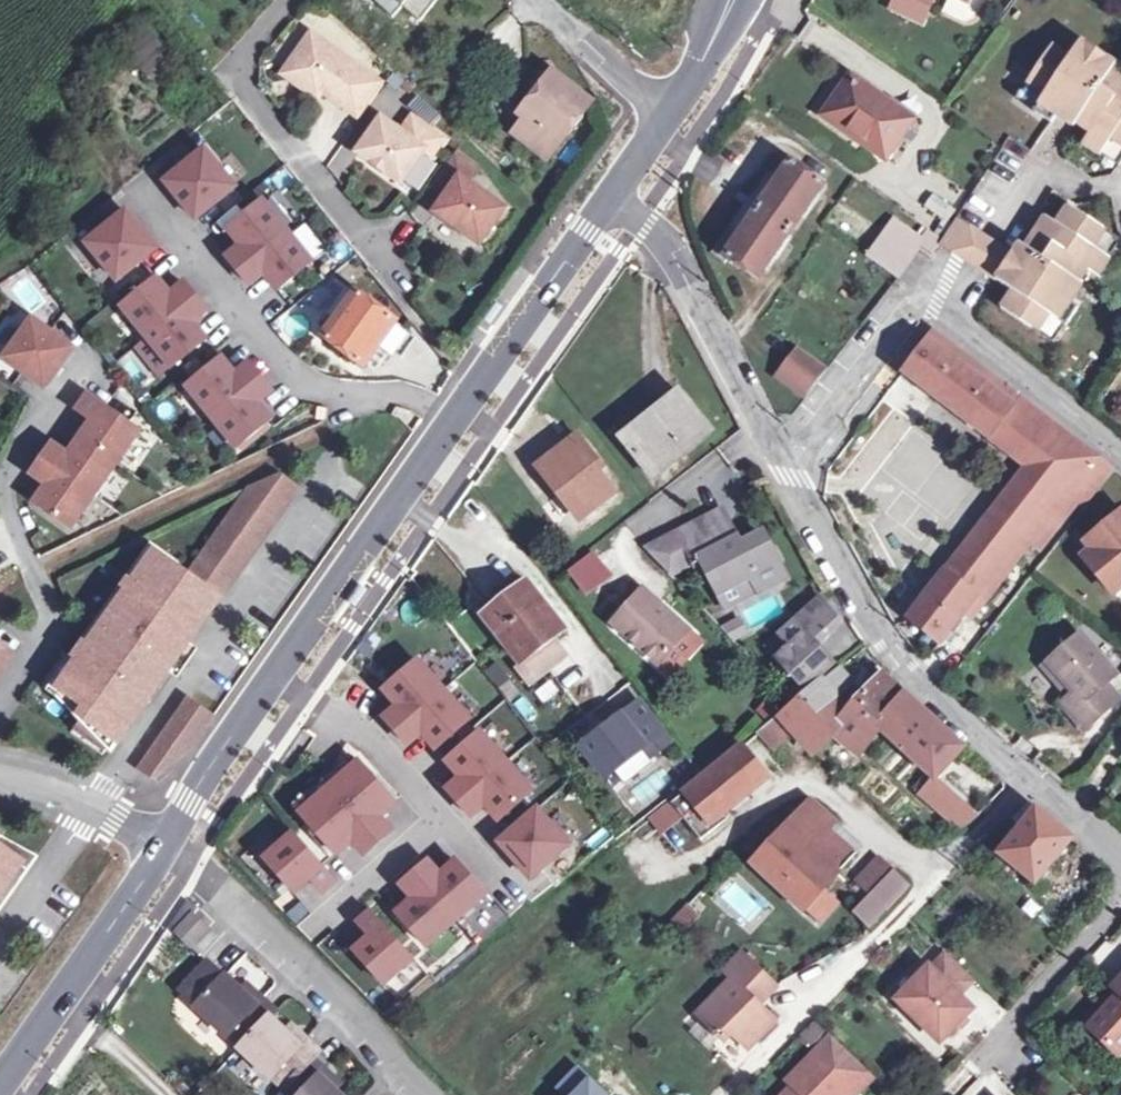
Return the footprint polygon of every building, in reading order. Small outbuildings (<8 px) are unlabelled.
[(347,0),(381,32),(410,0),(348,0),(347,0)] [(890,9),(924,24),(935,0),(894,0),(890,9)] [(122,47),(141,70),(165,51),(146,28),(122,47)] [(359,118),(383,85),(310,33),(289,64),(291,81),(317,99),(322,92),(359,118)] [(1120,155),(1120,77),(1110,70),(1114,64),(1080,41),(1069,58),(1051,46),(1022,89),(1040,101),(1035,109),(1051,120),(1058,108),(1075,120),(1091,131),(1085,139),(1083,142),(1100,153),(1105,144),(1120,155)] [(522,91),(532,98),(552,72),(542,65),(522,91)] [(552,72),(532,98),(520,114),(528,120),(517,135),(549,160),(592,104),(552,72)] [(851,78),(824,116),(885,158),(912,121),(851,78)] [(1017,97),(1035,109),(1040,101),(1022,89),(1017,97)] [(380,118),(356,152),(400,183),(423,150),(431,155),(443,139),(411,117),(401,132),(380,118)] [(1120,159),(1120,155),(1105,144),(1100,153),(1117,165),(1120,159)] [(202,150),(161,182),(190,219),(231,187),(202,150)] [(453,153),(433,181),(447,192),(444,197),(433,212),(479,244),(504,208),(466,181),(475,168),(453,153)] [(791,163),(726,256),(756,276),(820,183),(791,163)] [(433,181),(429,187),(444,197),(447,192),(433,181)] [(923,206),(946,222),(954,211),(931,194),(923,206)] [(263,202),(225,231),(237,246),(224,256),(247,287),(263,274),(273,287),(308,260),(263,202)] [(1100,253),(1112,235),(1068,206),(1056,224),(1045,217),(1022,253),(1013,266),(1008,262),(997,278),(1013,289),(1002,307),(1045,336),(1057,318),(1065,323),(1076,307),(1065,300),(1086,268),(1097,275),(1108,259),(1100,253)] [(123,212),(84,243),(114,281),(153,250),(123,212)] [(940,242),(954,251),(974,246),(970,227),(956,218),(940,242)] [(891,229),(917,247),(923,239),(897,220),(891,229)] [(917,248),(917,247),(891,229),(887,226),(867,255),(897,276),(917,248)] [(917,248),(929,257),(941,240),(928,231),(923,239),(917,247),(917,248)] [(1120,241),(1112,235),(1100,253),(1108,259),(1120,241)] [(1013,266),(1022,253),(1016,249),(1008,262),(1013,266)] [(154,278),(121,306),(153,343),(141,353),(159,374),(201,337),(188,323),(203,310),(178,282),(166,292),(154,278)] [(339,318),(357,294),(348,287),(330,312),(339,318)] [(404,330),(357,294),(339,318),(324,337),(372,373),(404,330)] [(25,315),(0,352),(0,362),(45,393),(74,349),(25,315)] [(1053,341),(1065,323),(1057,318),(1045,336),(1053,341)] [(1113,469),(933,331),(903,371),(1026,465),(907,616),(939,643),(964,611),(972,617),(1031,541),(1040,549),(1076,501),(1083,507),(1113,469)] [(806,397),(828,369),(801,348),(779,376),(806,397)] [(218,360),(185,388),(234,446),(269,417),(256,402),(268,391),(244,364),(231,375),(218,360)] [(711,431),(680,393),(622,439),(653,477),(711,431)] [(141,429),(90,395),(82,407),(100,419),(74,458),(50,442),(24,481),(37,490),(27,506),(71,535),(141,429)] [(597,472),(603,468),(577,435),(533,469),(568,513),(573,509),(581,519),(614,494),(597,472)] [(152,554),(51,697),(101,746),(144,697),(141,696),(160,669),(163,671),(193,627),(186,622),(207,593),(214,598),(292,487),(275,475),(244,488),(182,576),(152,554)] [(734,582),(742,597),(760,589),(784,576),(761,533),(739,544),(721,510),(645,550),(670,574),(702,558),(719,590),(734,582)] [(1086,542),(1093,550),(1120,585),(1120,513),(1086,542)] [(1084,558),(1112,592),(1120,585),(1093,550),(1084,558)] [(606,574),(589,554),(568,572),(584,592),(606,574)] [(734,582),(719,590),(727,605),(742,597),(734,582)] [(554,638),(564,631),(528,584),(484,617),(520,663),(515,667),(528,684),(566,655),(554,638)] [(641,588),(612,621),(658,663),(688,630),(641,588)] [(790,645),(777,657),(805,689),(833,664),(814,644),(838,622),(820,597),(793,621),(803,633),(790,645)] [(738,614),(722,625),(732,641),(749,630),(738,614)] [(793,621),(779,633),(790,645),(803,633),(793,621)] [(1083,728),(1107,707),(1094,692),(1106,682),(1115,674),(1079,633),(1047,661),(1073,691),(1068,696),(1061,702),(1083,728)] [(13,655),(0,646),(0,673),(13,655)] [(385,718),(397,731),(444,689),(418,660),(384,690),(399,706),(385,718)] [(1073,691),(1047,661),(1042,665),(1068,696),(1073,691)] [(497,663),(486,670),(503,696),(514,689),(497,663)] [(818,710),(837,695),(850,684),(837,667),(822,678),(803,693),(804,694),(818,710)] [(852,703),(874,722),(899,696),(873,672),(849,698),(853,702),(852,703)] [(1094,692),(1107,707),(1119,697),(1106,682),(1094,692)] [(444,689),(397,731),(408,745),(422,732),(436,749),(470,719),(444,689)] [(899,696),(874,722),(879,727),(934,776),(937,772),(961,745),(903,692),(903,691),(899,696)] [(836,731),(818,710),(804,694),(760,730),(773,746),(793,728),(813,752),(834,732),(836,731)] [(183,695),(135,769),(162,787),(211,712),(183,695)] [(874,722),(852,703),(848,708),(837,695),(818,710),(836,731),(834,732),(859,751),(879,727),(874,722)] [(638,699),(580,745),(598,769),(613,771),(645,745),(652,754),(670,740),(638,699)] [(447,789),(459,802),(506,761),(481,731),(447,761),(461,777),(447,789)] [(681,814),(681,815),(699,838),(713,827),(709,822),(767,774),(742,745),(684,790),(695,803),(681,814)] [(359,761),(300,812),(337,854),(353,840),(365,854),(392,830),(380,816),(396,802),(359,761)] [(506,761),(459,802),(471,816),(484,804),(498,820),(532,790),(506,761)] [(949,817),(963,801),(935,777),(921,793),(949,817)] [(695,803),(684,790),(670,801),(681,814),(695,803)] [(752,861),(803,908),(806,905),(820,890),(837,872),(830,866),(809,846),(825,829),(833,820),(810,799),(786,825),(755,859),(752,861)] [(670,801),(649,818),(661,831),(681,815),(681,814),(670,801)] [(977,813),(963,801),(949,817),(960,827),(977,813)] [(1020,827),(1000,852),(1015,865),(1034,880),(1070,837),(1027,802),(1011,818),(1020,827)] [(537,808),(499,841),(531,877),(569,844),(537,808)] [(755,859),(786,825),(776,816),(744,849),(755,859)] [(825,829),(809,846),(830,866),(846,849),(825,829)] [(337,879),(295,831),(266,857),(295,891),(311,876),(323,890),(337,879)] [(37,857),(0,836),(0,837),(0,910),(37,857)] [(1015,865),(1000,852),(995,858),(1010,871),(1015,865)] [(428,860),(415,872),(456,919),(486,893),(456,860),(440,874),(428,860)] [(858,878),(873,892),(889,875),(874,861),(858,878)] [(907,884),(893,871),(889,875),(873,892),(854,911),(868,924),(907,884)] [(456,919),(415,872),(401,884),(414,897),(397,911),(427,945),(456,919)] [(820,890),(806,905),(819,918),(833,903),(820,890)] [(671,920),(681,930),(697,914),(686,904),(671,920)] [(414,957),(372,909),(359,921),(371,935),(355,949),(384,982),(414,957)] [(207,929),(192,914),(176,932),(191,946),(207,929)] [(776,985),(741,950),(723,969),(731,977),(696,1013),(723,1040),(731,1032),(747,1048),(775,1019),(759,1003),(776,985)] [(958,994),(973,978),(946,951),(930,967),(928,965),(895,998),(939,1041),(972,1008),(958,994)] [(263,998),(257,1005),(242,991),(225,975),(224,976),(209,963),(180,994),(194,1007),(227,1038),(233,1032),(245,1043),(270,1017),(276,1011),(263,998)] [(1087,1026),(1117,1054),(1120,1050),(1120,976),(1112,986),(1118,992),(1087,1026)] [(257,1005),(263,998),(248,984),(242,991),(257,1005)] [(300,1046),(286,1032),(270,1017),(245,1043),(239,1050),(272,1080),(278,1074),(289,1084),(313,1059),(320,1052),(306,1039),(300,1046)] [(810,1047),(826,1033),(815,1021),(800,1034),(810,1047)] [(300,1046),(306,1039),(292,1026),(286,1032),(300,1046)] [(781,1094),(854,1094),(873,1075),(831,1034),(786,1080),(791,1085),(781,1094)] [(319,1077),(325,1070),(313,1059),(289,1084),(283,1091),(288,1094),(339,1094),(334,1090),(319,1077)] [(340,1084),(325,1070),(319,1077),(334,1090),(340,1084)] [(283,1091),(289,1084),(278,1074),(272,1080),(283,1091)]
